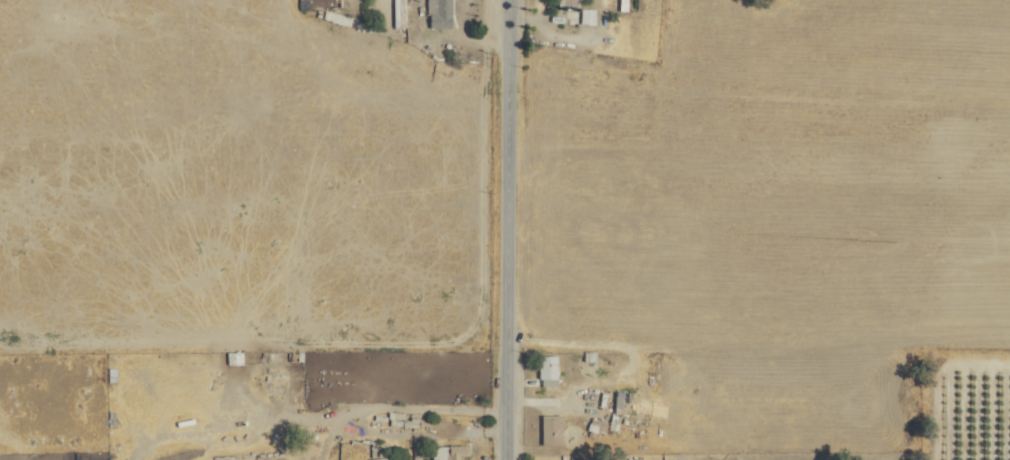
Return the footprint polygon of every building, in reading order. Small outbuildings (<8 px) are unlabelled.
[(407,0),(395,0),(395,25),(406,25),(407,0)] [(430,26),(454,26),(453,0),(429,0),(430,26)] [(597,8),(582,7),(582,22),(596,23),(597,8)] [(558,354),(541,354),(541,384),(559,384),(558,354)] [(564,414),(544,413),(543,443),(563,443),(564,414)] [(468,444),(435,444),(435,459),(461,459),(461,455),(468,455),(468,444)]
